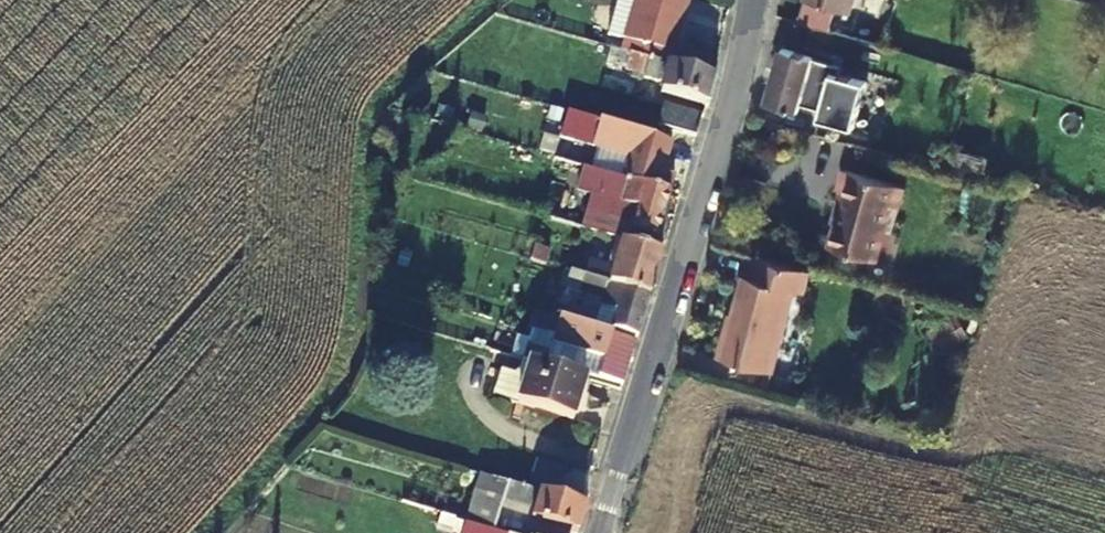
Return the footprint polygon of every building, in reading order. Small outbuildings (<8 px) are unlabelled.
[(672,48),(687,0),(619,0),(619,1),(635,6),(625,40),(671,53),(672,48)] [(799,22),(829,30),(836,7),(850,11),(854,0),(806,0),(799,22)] [(852,65),(785,46),(769,101),(800,110),(803,101),(826,109),(837,72),(849,76),(852,65)] [(669,64),(611,47),(607,63),(644,74),(643,77),(664,83),(661,92),(707,106),(709,107),(717,79),(713,77),(710,77),(669,64)] [(710,77),(716,61),(672,48),(671,53),(669,64),(710,77)] [(857,73),(889,83),(893,70),(862,60),(857,73)] [(630,95),(634,82),(604,73),(600,86),(630,95)] [(703,116),(663,104),(657,125),(697,136),(703,116)] [(661,157),(666,158),(672,141),(601,120),(594,145),(630,156),(624,178),(670,192),(675,175),(658,169),(661,157)] [(870,132),(838,123),(834,139),(866,148),(870,132)] [(781,141),(784,132),(775,129),(772,138),(781,141)] [(572,163),(564,186),(580,191),(587,167),(572,163)] [(624,178),(587,167),(580,191),(602,198),(605,187),(611,188),(611,190),(624,194),(621,204),(637,209),(630,230),(656,238),(670,192),(624,178)] [(905,183),(847,168),(840,188),(843,189),(838,208),(840,208),(830,244),(878,258),(893,202),(899,204),(905,183)] [(589,231),(614,238),(617,228),(593,222),(589,231)] [(580,265),(578,274),(650,295),(663,252),(616,238),(608,266),(589,261),(587,266),(580,265)] [(532,260),(545,265),(550,250),(536,247),(532,260)] [(795,286),(803,288),(809,267),(758,253),(752,272),(746,270),(730,328),(726,327),(719,353),(773,369),(795,286)] [(637,337),(650,295),(578,274),(574,284),(582,285),(579,293),(601,300),(598,308),(615,313),(610,329),(637,337)] [(589,315),(567,308),(563,320),(585,327),(589,315)] [(623,385),(636,342),(585,327),(563,320),(540,314),(537,320),(557,327),(550,351),(543,349),(538,364),(579,376),(583,365),(591,367),(589,373),(623,385)] [(524,360),(519,376),(515,374),(506,402),(518,405),(572,421),(583,425),(592,397),(586,395),(590,380),(586,378),(579,376),(538,364),(524,360)] [(559,498),(568,469),(540,461),(531,489),(559,498)] [(587,506),(531,489),(480,474),(467,520),(495,529),(504,499),(518,502),(518,505),(536,511),(533,519),(578,532),(587,506)] [(452,532),(509,532),(495,529),(467,520),(466,522),(456,519),(452,532)]
